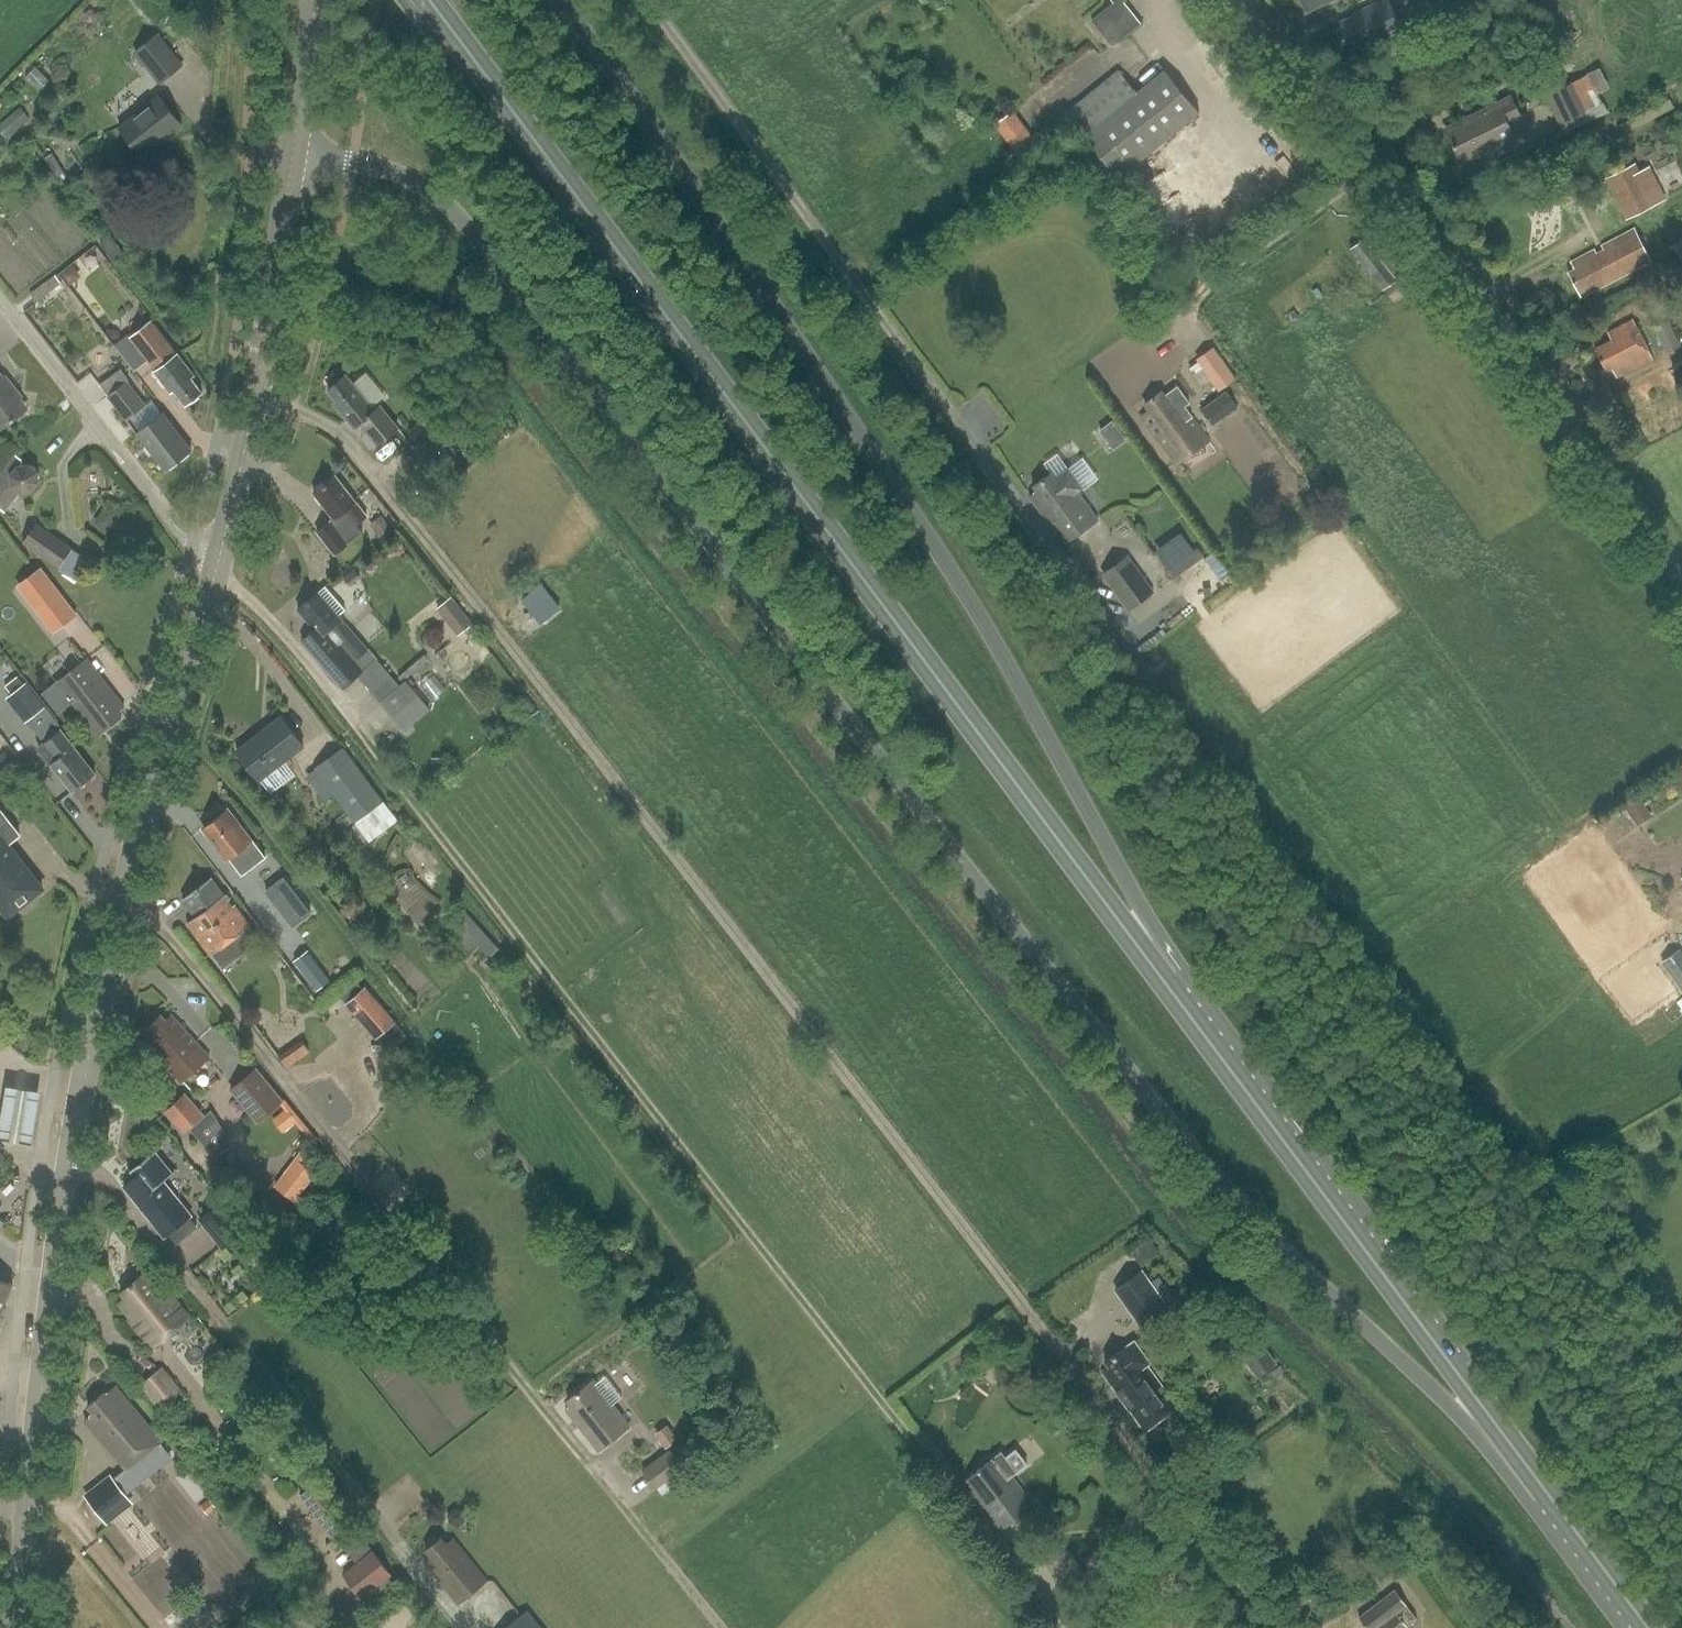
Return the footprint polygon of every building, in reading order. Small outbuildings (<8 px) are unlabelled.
[(1079,30),(1099,58),(1141,25),(1121,0),(1110,0),(1113,4),(1079,30)] [(1306,12),(1333,0),(1301,0),(1306,12)] [(1402,32),(1387,0),(1386,0),(1354,15),(1356,17),(1342,24),(1344,28),(1338,31),(1346,49),(1351,47),(1354,54),(1402,32)] [(182,67),(156,35),(132,55),(158,87),(182,67)] [(1587,73),(1588,75),(1571,83),(1586,112),(1602,105),(1594,88),(1604,83),(1597,68),(1587,73)] [(1118,179),(1199,113),(1165,72),(1138,94),(1119,72),(1066,115),(1118,179)] [(1571,83),(1545,96),(1559,125),(1586,112),(1571,83)] [(119,128),(141,156),(155,145),(157,147),(182,126),(158,97),(119,128)] [(1523,120),(1512,98),(1445,130),(1462,165),(1515,139),(1509,127),(1523,120)] [(18,109),(0,124),(0,134),(5,140),(28,120),(18,109)] [(1041,147),(1014,112),(995,126),(1021,162),(1041,147)] [(1655,207),(1634,166),(1604,181),(1625,222),(1655,207)] [(1411,268),(1380,228),(1351,251),(1382,291),(1411,268)] [(1576,271),(1569,275),(1582,301),(1652,264),(1634,230),(1572,263),(1576,271)] [(111,260),(121,252),(110,238),(100,246),(111,260)] [(1673,243),(1681,258),(1681,238),(1673,243)] [(53,277),(29,295),(36,303),(59,285),(53,277)] [(1654,360),(1634,321),(1608,334),(1612,341),(1595,350),(1606,372),(1612,369),(1617,379),(1654,360)] [(155,372),(171,393),(174,390),(186,406),(202,393),(191,378),(194,376),(178,355),(177,355),(152,323),(132,338),(157,371),(155,372)] [(1213,348),(1195,361),(1219,394),(1237,381),(1213,348)] [(120,370),(99,386),(108,397),(127,382),(128,381),(120,370)] [(345,375),(327,390),(337,403),(335,405),(355,430),(361,426),(377,446),(398,429),(380,406),(374,411),(345,375)] [(24,415),(16,404),(22,400),(9,384),(7,385),(0,376),(0,433),(24,415)] [(108,397),(106,398),(125,422),(145,406),(127,382),(108,397)] [(1177,387),(1164,397),(1162,395),(1146,407),(1151,413),(1143,419),(1176,465),(1208,442),(1184,409),(1190,404),(1177,387)] [(1226,393),(1201,411),(1213,428),(1238,410),(1226,393)] [(137,434),(166,472),(191,452),(163,415),(137,434)] [(1109,448),(1127,440),(1118,418),(1100,425),(1109,448)] [(455,463),(434,436),(414,452),(436,479),(455,463)] [(6,512),(21,494),(33,492),(40,484),(39,472),(29,464),(17,465),(10,474),(5,470),(0,477),(0,508),(6,512)] [(1045,520),(1063,545),(1096,521),(1076,494),(1082,490),(1068,470),(1054,480),(1052,476),(1035,488),(1038,494),(1031,499),(1042,514),(1044,512),(1048,518),(1045,520)] [(318,532),(335,555),(363,533),(357,526),(367,518),(335,477),(314,493),(334,519),(318,532)] [(75,587),(91,564),(34,524),(20,543),(56,568),(54,572),(75,587)] [(1174,578),(1204,556),(1198,548),(1168,570),(1174,578)] [(1126,559),(1105,574),(1132,611),(1153,595),(1126,559)] [(38,570),(21,584),(59,630),(75,617),(38,570)] [(560,605),(544,585),(523,600),(540,622),(560,605)] [(400,685),(340,615),(345,611),(325,588),(318,594),(318,593),(298,610),(315,630),(302,642),(319,661),(343,689),(358,676),(380,702),(400,685)] [(452,598),(437,610),(457,636),(472,624),(452,598)] [(124,709),(87,660),(57,683),(94,731),(100,726),(105,732),(122,719),(118,714),(124,709)] [(400,685),(380,702),(393,717),(419,695),(406,680),(400,685)] [(25,722),(45,706),(27,682),(7,698),(25,722)] [(260,781),(303,748),(281,718),(237,751),(260,781)] [(96,776),(61,731),(63,730),(55,719),(36,733),(44,744),(40,747),(52,762),(50,763),(73,793),(96,776)] [(383,802),(343,748),(314,769),(354,823),(383,802)] [(1638,826),(1654,816),(1642,797),(1626,806),(1638,826)] [(383,802),(354,823),(363,835),(369,842),(378,835),(397,821),(383,802)] [(8,917),(43,889),(9,845),(20,836),(0,810),(0,906),(8,917)] [(227,810),(204,828),(217,844),(214,846),(227,863),(230,860),(242,876),(266,858),(241,825),(239,826),(227,810)] [(211,879),(183,900),(196,917),(187,924),(211,956),(250,927),(226,895),(225,896),(211,879)] [(490,956),(499,948),(461,906),(452,914),(490,956)] [(271,922),(296,951),(310,939),(284,910),(271,922)] [(1680,949),(1662,963),(1681,990),(1681,951),(1680,949)] [(365,988),(345,1005),(374,1040),(394,1023),(365,988)] [(182,1084),(211,1057),(171,1015),(166,1020),(162,1015),(145,1031),(151,1037),(144,1043),(182,1084)] [(288,1068),(311,1051),(303,1040),(280,1056),(288,1068)] [(256,1068),(229,1090),(257,1124),(284,1102),(256,1068)] [(8,1094),(1,1146),(37,1151),(44,1100),(8,1094)] [(185,1094),(166,1111),(186,1132),(205,1115),(185,1094)] [(271,1119),(282,1133),(301,1119),(289,1104),(271,1119)] [(132,1173),(133,1172),(137,1177),(124,1187),(165,1238),(170,1235),(177,1244),(197,1228),(190,1219),(192,1217),(164,1182),(175,1174),(174,1173),(173,1174),(156,1153),(163,1148),(162,1146),(131,1172),(132,1173)] [(316,1174),(296,1159),(275,1187),(295,1202),(316,1174)] [(219,1203),(200,1218),(224,1248),(244,1233),(219,1203)] [(1150,1239),(1131,1253),(1142,1268),(1161,1253),(1150,1239)] [(1113,1290),(1140,1328),(1169,1308),(1142,1270),(1113,1290)] [(129,1321),(152,1349),(190,1317),(169,1292),(168,1293),(149,1271),(121,1295),(125,1300),(119,1305),(131,1319),(129,1321)] [(13,1285),(0,1280),(0,1318),(13,1285)] [(1278,1364),(1261,1341),(1241,1355),(1258,1379),(1278,1364)] [(1151,1363),(1135,1342),(1106,1363),(1110,1369),(1103,1374),(1145,1431),(1177,1408),(1146,1367),(1151,1363)] [(160,1371),(141,1387),(161,1411),(180,1395),(160,1371)] [(568,1402),(572,1406),(566,1411),(599,1452),(631,1427),(594,1381),(568,1402)] [(85,1421),(127,1471),(162,1443),(116,1386),(106,1394),(105,1392),(87,1407),(93,1414),(85,1421)] [(679,1439),(668,1425),(656,1434),(667,1448),(679,1439)] [(671,1449),(642,1470),(657,1490),(666,1483),(670,1489),(685,1478),(680,1471),(685,1468),(671,1449)] [(976,1482),(967,1489),(1001,1533),(1035,1506),(1012,1477),(1028,1465),(1016,1451),(1006,1459),(1002,1453),(971,1477),(976,1482)] [(111,1477),(85,1497),(104,1522),(130,1502),(111,1477)] [(320,1480),(300,1497),(335,1541),(337,1539),(357,1563),(343,1574),(363,1599),(369,1594),(377,1604),(398,1588),(390,1578),(393,1575),(354,1526),(356,1525),(320,1480)] [(459,1527),(466,1521),(465,1512),(455,1508),(448,1514),(450,1523),(459,1527)] [(454,1540),(448,1545),(442,1538),(426,1551),(431,1558),(426,1563),(459,1605),(487,1582),(454,1540)] [(1415,1621),(1392,1592),(1360,1618),(1368,1627),(1406,1627),(1415,1621)] [(529,1611),(508,1627),(543,1627),(529,1611)]
